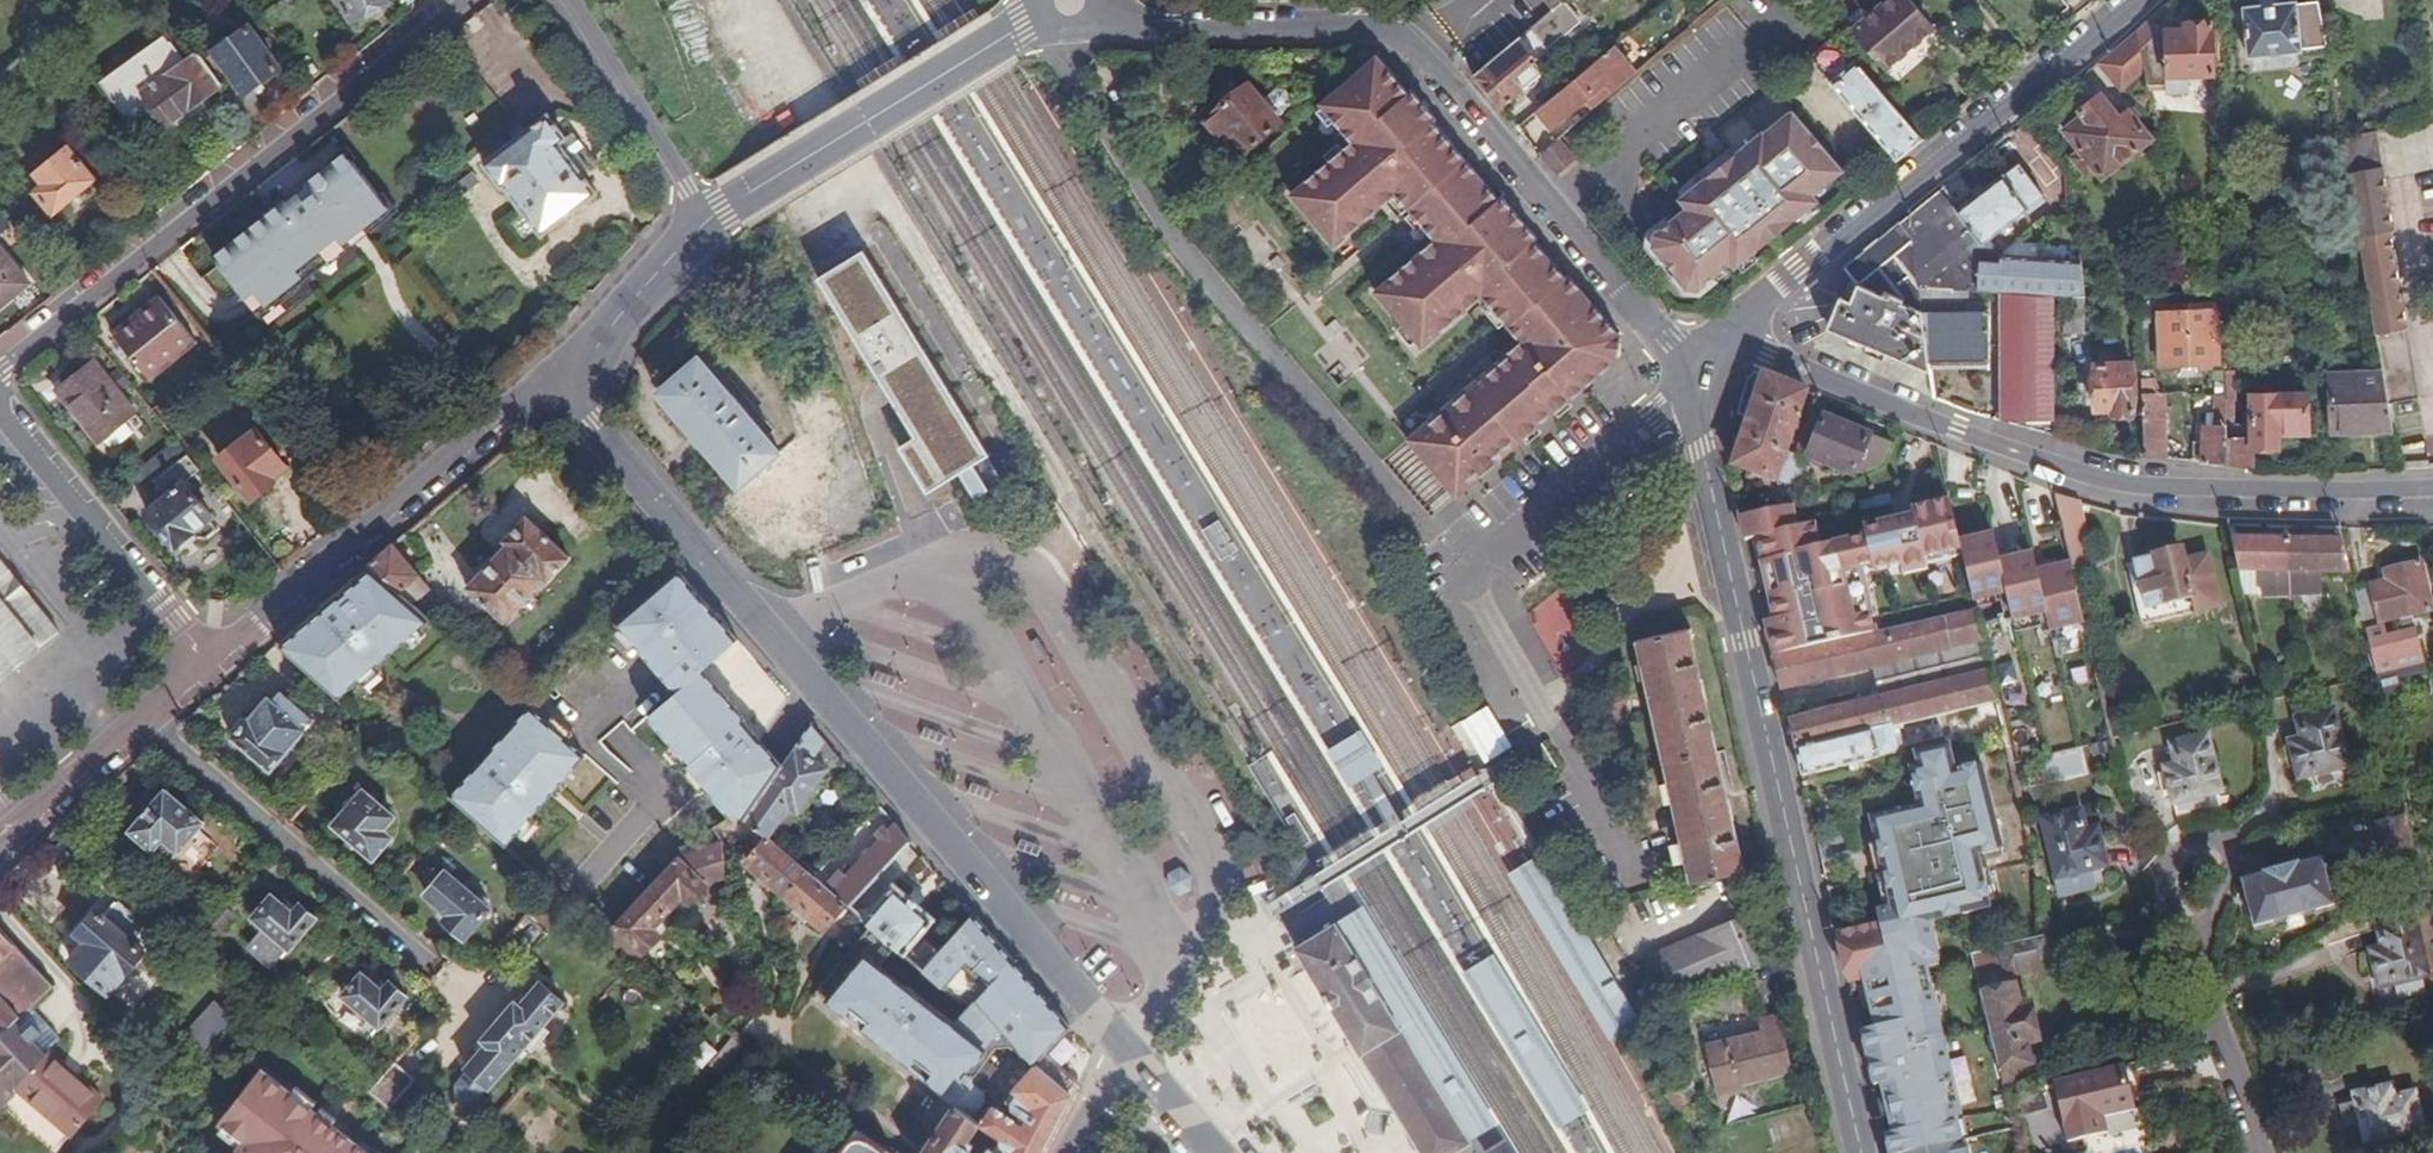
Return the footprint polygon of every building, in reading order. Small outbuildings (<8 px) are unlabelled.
[(359,24),(393,0),(343,0),(359,24)] [(1554,14),(1570,0),(1542,0),(1554,14)] [(1852,35),(1883,71),(1934,28),(1910,0),(1892,0),(1852,35)] [(2247,5),(2251,55),(2305,49),(2305,45),(2325,42),(2317,0),(2307,0),(2302,1),(2302,0),(2292,0),(2247,5)] [(1554,15),(1522,41),(1532,54),(1563,26),(1554,15)] [(2149,18),(2134,33),(2144,72),(2149,91),(2169,89),(2169,78),(2211,76),(2211,21),(2187,22),(2188,31),(2166,32),(2149,18)] [(260,135),(277,122),(252,87),(281,66),(252,26),(205,58),(226,87),(260,135)] [(226,87),(205,58),(202,54),(191,61),(170,31),(100,79),(135,129),(159,113),(176,134),(200,117),(195,108),(226,87)] [(2144,72),(2134,33),(2096,65),(2118,93),(2144,72)] [(1807,60),(1895,163),(1922,141),(1905,121),(1834,37),(1807,60)] [(1473,78),(1500,109),(1521,90),(1513,80),(1537,60),(1532,54),(1522,41),(1473,78)] [(1583,106),(1589,113),(1634,73),(1613,47),(1536,113),(1552,132),(1583,106)] [(1372,49),(1345,49),(1346,65),(1366,66),(1377,55),(1380,52),(1372,49)] [(1412,445),(1459,502),(1607,372),(1620,361),(1620,338),(1569,276),(1565,279),(1534,241),(1537,239),(1503,196),(1499,199),(1434,121),(1437,119),(1429,110),(1433,107),(1427,100),(1422,102),(1413,90),(1409,93),(1377,55),(1366,66),(1320,106),(1354,145),(1294,198),(1340,252),(1399,201),(1437,249),(1380,299),(1427,356),(1488,305),(1523,347),(1412,445)] [(1513,80),(1521,90),(1524,93),(1547,73),(1537,60),(1513,80)] [(1250,85),(1209,123),(1223,140),(1232,131),(1252,152),(1285,123),(1281,118),(1293,106),(1294,96),(1289,89),(1279,89),(1265,101),(1250,85)] [(2115,120),(2089,91),(2067,111),(2071,115),(2055,129),(2100,182),(2148,141),(2123,115),(2115,120)] [(1827,186),(1840,176),(1840,168),(1793,113),(1775,129),(1780,136),(1770,144),(1764,137),(1761,138),(1747,149),(1738,157),(1734,161),(1739,167),(1731,173),(1726,168),(1722,171),(1707,183),(1697,191),(1684,203),(1681,205),(1688,214),(1677,224),(1657,241),(1653,249),(1691,295),(1697,296),(1703,294),(1716,281),(1724,275),(1732,267),(1737,271),(1740,271),(1753,259),(1799,219),(1814,208),(1816,206),(1813,200),(1810,195),(1823,186),(1827,186)] [(544,238),(600,194),(584,175),(561,144),(568,139),(550,115),(483,165),(502,191),(505,189),(544,238)] [(2041,140),(2029,120),(1986,155),(1994,164),(2010,151),(2018,158),(2041,140)] [(2341,134),(2386,372),(2390,398),(2421,393),(2378,127),(2341,134)] [(1780,136),(1775,129),(1764,137),(1770,144),(1780,136)] [(1747,149),(1761,138),(1755,132),(1742,143),(1747,149)] [(575,134),(568,139),(561,144),(584,175),(591,169),(574,146),(581,141),(575,134)] [(1538,155),(1556,176),(1574,160),(1557,140),(1538,155)] [(1723,161),(1724,156),(1719,150),(1712,152),(1711,159),(1714,164),(1718,164),(1723,161)] [(1734,161),(1738,157),(1732,150),(1724,156),(1723,161),(1718,164),(1722,171),(1726,168),(1734,161)] [(58,216),(100,182),(75,151),(42,176),(50,186),(40,194),(58,216)] [(287,202),(216,258),(261,315),(307,279),(305,277),(346,244),(348,247),(393,210),(348,154),(307,187),(309,189),(289,205),(287,202)] [(1739,167),(1734,161),(1726,168),(1731,173),(1739,167)] [(1722,171),(1718,164),(1714,164),(1701,175),(1707,183),(1722,171)] [(1939,193),(1910,217),(1919,291),(1964,295),(1999,297),(2052,303),(2057,303),(2066,303),(2065,262),(1997,255),(1985,240),(2025,209),(2027,212),(2042,200),(2018,167),(1955,214),(1939,193)] [(1679,197),(1684,203),(1697,191),(1693,186),(1679,197)] [(1830,189),(1827,186),(1823,186),(1810,195),(1813,200),(1830,189)] [(1819,214),(1814,208),(1799,219),(1805,225),(1819,214)] [(1880,352),(1928,373),(1928,365),(1919,291),(1910,217),(1856,260),(1842,271),(1857,290),(1852,303),(1847,301),(1832,332),(1880,352)] [(1649,256),(1653,249),(1657,241),(1677,224),(1673,219),(1651,238),(1649,256)] [(31,284),(0,245),(0,309),(31,284)] [(1688,302),(1697,296),(1691,295),(1653,249),(1649,256),(1688,302)] [(880,385),(913,439),(897,449),(925,494),(958,474),(973,499),(999,483),(984,459),(988,456),(862,252),(816,280),(880,385)] [(1758,265),(1753,259),(1740,271),(1745,276),(1758,265)] [(1729,282),(1724,275),(1716,281),(1722,287),(1729,282)] [(1919,291),(1928,365),(1985,362),(1986,308),(1963,307),(1964,295),(1919,291)] [(1707,299),(1703,294),(1697,296),(1688,302),(1704,303),(1707,299)] [(163,297),(115,335),(151,381),(199,343),(163,297)] [(1997,421),(2051,436),(2052,303),(1999,297),(1997,421)] [(2067,342),(2066,303),(2057,303),(2056,343),(2067,342)] [(2217,310),(2161,315),(2166,366),(2200,364),(2202,370),(2212,369),(2214,361),(2219,360),(2217,310)] [(741,486),(782,449),(700,355),(659,391),(741,486)] [(95,362),(66,385),(82,406),(76,411),(99,440),(106,435),(117,448),(138,430),(128,418),(136,412),(95,362)] [(2131,407),(2133,364),(2095,364),(2094,414),(2131,414),(2131,407)] [(2144,382),(2144,364),(2133,364),(2131,407),(2131,414),(2145,414),(2145,397),(2144,382)] [(2332,432),(2396,427),(2390,398),(2386,372),(2329,375),(2332,432)] [(1738,464),(1782,479),(1807,392),(1764,374),(1757,373),(1748,382),(1741,420),(1750,421),(1738,464)] [(2144,382),(2145,397),(2147,459),(2166,461),(2164,396),(2160,394),(2160,391),(2155,380),(2144,382)] [(82,406),(66,385),(59,390),(76,411),(82,406)] [(259,418),(269,411),(256,395),(250,402),(254,406),(251,410),(259,418)] [(2251,423),(2228,423),(2230,468),(2241,469),(2252,470),(2253,451),(2289,451),(2294,451),(2295,424),(2307,424),(2306,395),(2252,396),(2251,423)] [(803,433),(838,421),(830,399),(796,411),(803,433)] [(1823,415),(1813,410),(1804,436),(1814,440),(1823,415)] [(2206,465),(2230,468),(2228,423),(2227,410),(2209,410),(2210,425),(2202,428),(2206,465)] [(1884,467),(1894,445),(1827,416),(1811,459),(1856,477),(1860,469),(1870,473),(1884,467)] [(221,459),(254,499),(274,483),(272,480),(288,467),(260,433),(244,446),(241,442),(221,459)] [(1804,436),(1796,457),(1807,460),(1814,440),(1804,436)] [(188,484),(203,472),(178,440),(134,475),(145,489),(155,482),(170,498),(150,513),(175,544),(193,528),(198,534),(209,536),(218,528),(210,516),(212,514),(188,484)] [(379,488),(391,477),(382,465),(369,476),(379,488)] [(1805,466),(1804,468),(1798,488),(1805,490),(1813,469),(1805,466)] [(2083,507),(2057,501),(2073,567),(2074,571),(2096,566),(2083,507)] [(1960,547),(1949,504),(1912,511),(1914,520),(1906,521),(1906,522),(1869,529),(1871,536),(1827,545),(1821,520),(1803,523),(1798,502),(1787,504),(1747,512),(1750,526),(1761,523),(1782,614),(1771,617),(1779,655),(1877,633),(1862,567),(1876,564),(1877,567),(1904,561),(1904,568),(1926,563),(1924,558),(1961,551),(1960,547)] [(569,559),(525,515),(500,540),(503,544),(464,584),(501,621),(542,580),(545,583),(569,559)] [(1994,539),(1960,547),(1961,551),(1968,580),(1974,604),(2008,596),(1998,556),(1994,539)] [(2291,544),(2234,543),(2240,573),(2269,574),(2269,598),(2298,598),(2292,566),(2291,544)] [(2292,566),(2298,598),(2327,598),(2327,574),(2353,574),(2347,545),(2291,544),(2292,566)] [(372,570),(410,604),(427,589),(392,545),(367,565),(372,570)] [(2018,551),(1998,556),(2008,596),(2015,623),(2049,615),(2039,575),(2035,558),(2021,561),(2018,551)] [(2147,612),(2195,600),(2186,565),(2184,555),(2137,567),(2147,612)] [(2210,559),(2186,565),(2195,600),(2199,617),(2223,611),(2210,559)] [(2388,571),(2391,584),(2358,592),(2377,672),(2425,660),(2413,614),(2432,609),(2432,608),(2422,563),(2388,571)] [(2073,567),(2039,575),(2049,615),(2053,632),(2086,624),(2074,571),(2073,567)] [(32,645),(50,630),(0,568),(0,671),(32,645)] [(1077,573),(1088,590),(1095,586),(1084,568),(1077,573)] [(428,619),(410,604),(372,570),(354,585),(361,593),(351,601),(344,594),(281,649),(335,699),(361,677),(378,662),(402,641),(419,627),(428,619)] [(738,640),(677,570),(616,622),(622,629),(637,646),(676,693),(649,717),(673,744),(683,756),(691,764),(689,767),(719,803),(732,818),(738,814),(746,820),(780,766),(771,755),(762,744),(741,719),(737,722),(729,713),(735,706),(704,670),(710,665),(704,658),(711,651),(718,658),(738,640)] [(361,593),(354,585),(344,594),(351,601),(361,593)] [(1955,713),(1999,703),(1990,674),(1984,643),(1976,611),(1877,633),(1779,655),(1787,686),(1879,665),(1887,697),(1793,717),(1800,747),(1898,725),(1955,713)] [(424,634),(419,627),(402,641),(408,648),(424,634)] [(631,651),(637,646),(622,629),(616,633),(631,651)] [(1686,633),(1639,643),(1646,673),(1694,883),(1741,871),(1724,798),(1686,633)] [(1032,643),(1041,661),(1049,657),(1039,639),(1032,643)] [(704,658),(710,665),(718,658),(711,651),(704,658)] [(383,668),(378,662),(361,677),(366,683),(383,668)] [(876,671),(873,680),(894,687),(897,677),(876,671)] [(1157,698),(1165,717),(1173,714),(1165,695),(1157,698)] [(275,778),(317,726),(285,698),(276,706),(271,702),(250,725),(246,722),(233,737),(237,741),(234,743),(275,778)] [(1999,703),(1955,713),(1959,727),(1979,723),(1988,749),(2009,744),(1999,703)] [(729,713),(737,722),(741,719),(744,716),(735,706),(729,713)] [(1471,720),(1453,731),(1474,764),(1491,753),(1509,741),(1499,726),(1488,709),(1471,720)] [(562,785),(585,758),(567,743),(550,728),(531,711),(501,744),(504,747),(512,755),(505,762),(497,754),(478,775),(475,773),(450,799),(504,849),(517,836),(530,821),(551,797),(562,785)] [(2336,711),(2299,720),(2304,740),(2293,743),(2303,782),(2350,770),(2336,711)] [(556,721),(550,728),(567,743),(573,736),(556,721)] [(835,893),(775,844),(779,839),(782,841),(829,771),(826,768),(835,752),(809,721),(780,766),(746,820),(769,839),(749,863),(828,927),(847,903),(835,893)] [(1807,774),(1903,753),(1898,725),(1800,747),(1807,774)] [(925,727),(922,736),(942,743),(945,734),(925,727)] [(1359,732),(1322,754),(1341,786),(1378,764),(1359,732)] [(2178,810),(2226,798),(2213,738),(2176,747),(2180,767),(2169,770),(2178,810)] [(677,762),(683,756),(673,744),(667,750),(677,762)] [(1891,1152),(1892,1152),(1960,1137),(1955,1114),(1960,1113),(1923,957),(1937,954),(1928,918),(1989,903),(1977,850),(2000,845),(1980,759),(1954,765),(1949,745),(1914,753),(1916,761),(1908,763),(1917,802),(1869,813),(1890,905),(1877,908),(1879,918),(1840,927),(1891,1152)] [(2114,745),(2083,752),(2086,763),(2116,756),(2114,745)] [(504,747),(497,754),(505,762),(512,755),(504,747)] [(973,783),(970,791),(990,798),(993,789),(973,783)] [(567,789),(562,785),(551,797),(557,801),(567,789)] [(394,815),(364,788),(332,825),(372,859),(393,836),(384,828),(394,815)] [(207,826),(167,792),(129,836),(170,870),(207,826)] [(2080,810),(2044,821),(2060,879),(2109,866),(2099,829),(2086,832),(2080,810)] [(2410,811),(2375,819),(2387,871),(2422,862),(2410,811)] [(530,821),(517,836),(523,842),(537,826),(530,821)] [(835,893),(847,903),(853,907),(911,840),(895,823),(835,893)] [(719,881),(733,873),(724,839),(684,854),(603,937),(617,949),(626,938),(644,955),(658,941),(650,933),(680,902),(688,910),(710,889),(705,885),(714,876),(719,881)] [(1022,839),(1019,848),(1038,855),(1042,846),(1022,839)] [(1529,845),(1497,863),(1591,1029),(1609,1019),(1623,1011),(1590,953),(1571,918),(1529,845)] [(2267,874),(2246,880),(2257,930),(2338,906),(2324,857),(2305,863),(2304,860),(2265,871),(2267,874)] [(1182,867),(1170,874),(1171,886),(1181,894),(1193,889),(1191,876),(1182,867)] [(485,916),(442,876),(422,900),(443,919),(437,926),(459,945),(485,916)] [(936,917),(896,883),(866,917),(874,924),(899,945),(908,953),(936,917)] [(524,920),(544,938),(570,909),(550,891),(524,920)] [(318,918),(303,903),(295,910),(275,893),(254,915),(267,928),(253,945),(273,963),(282,954),(285,957),(318,918)] [(1065,894),(1062,903),(1083,909),(1086,901),(1065,894)] [(145,924),(119,901),(106,916),(98,911),(80,933),(89,943),(72,962),(111,994),(147,953),(134,940),(145,924)] [(658,941),(688,910),(680,902),(650,933),(658,941)] [(1330,925),(1336,935),(1358,970),(1367,984),(1376,979),(1386,997),(1397,1016),(1389,1020),(1401,1040),(1410,1056),(1416,1065),(1465,1145),(1470,1152),(1511,1152),(1467,1082),(1357,908),(1330,925)] [(2415,912),(2379,923),(2383,944),(2373,947),(2381,982),(2429,973),(2415,912)] [(1779,933),(1775,914),(1764,916),(1768,935),(1779,933)] [(1013,959),(976,916),(927,969),(959,997),(976,1002),(1013,959)] [(1654,955),(1671,997),(1764,956),(1748,918),(1654,955)] [(882,969),(899,945),(874,924),(819,991),(945,1088),(939,1097),(954,1107),(970,1118),(985,1104),(983,1088),(969,1080),(998,1047),(1011,1046),(1035,1065),(1037,1063),(1055,1040),(1065,1032),(1064,1031),(1065,1021),(1066,1020),(1058,1011),(1025,972),(1013,959),(976,1002),(959,1021),(910,983),(906,987),(882,969)] [(1289,950),(1307,980),(1317,994),(1322,1003),(1346,1043),(1360,1065),(1375,1090),(1389,1113),(1414,1152),(1451,1152),(1465,1145),(1416,1065),(1410,1056),(1401,1040),(1389,1020),(1397,1016),(1386,997),(1376,979),(1367,984),(1358,970),(1336,935),(1330,925),(1289,950)] [(15,1025),(34,1007),(57,986),(0,926),(0,997),(3,1000),(0,1003),(0,1038),(15,1025)] [(2049,938),(2001,949),(2007,975),(2054,965),(2049,938)] [(2007,975),(2001,949),(1975,955),(1982,987),(2008,981),(2007,975)] [(373,1036),(406,998),(390,983),(382,991),(362,973),(342,995),(371,1022),(365,1029),(373,1036)] [(1982,987),(2003,1076),(2013,1074),(2011,1064),(2030,1059),(2026,1040),(2034,1039),(2026,1003),(2016,1005),(2008,981),(1982,987)] [(564,1004),(540,983),(521,1005),(514,1000),(479,1041),(483,1046),(464,1068),(466,1070),(452,1084),(453,1095),(460,1101),(471,1101),(484,1087),(486,1088),(525,1047),(531,1052),(548,1033),(542,1027),(564,1004)] [(236,1013),(220,1001),(192,1033),(206,1047),(236,1013)] [(15,1025),(0,1038),(0,1122),(34,1152),(56,1152),(104,1100),(93,1091),(49,1051),(61,1038),(34,1007),(15,1025)] [(1765,1031),(1701,1047),(1717,1095),(1744,1088),(1743,1081),(1794,1069),(1779,1013),(1760,1018),(1765,1031)] [(763,1059),(733,1036),(708,1065),(739,1089),(763,1059)] [(692,1046),(707,1060),(715,1052),(699,1038),(692,1046)] [(368,1093),(390,1110),(415,1081),(395,1063),(383,1077),(368,1093)] [(1073,1093),(1037,1063),(1035,1065),(1028,1075),(1022,1071),(1017,1073),(1014,1077),(1013,1076),(1000,1093),(1009,1100),(1006,1104),(1010,1108),(1012,1114),(1013,1114),(1008,1120),(993,1108),(980,1124),(1015,1150),(1014,1152),(1040,1152),(1073,1093)] [(383,1077),(369,1065),(354,1080),(368,1093),(383,1077)] [(2125,1066),(2054,1083),(2069,1143),(2108,1134),(2104,1117),(2135,1109),(2125,1066)] [(350,1146),(355,1139),(337,1125),(331,1131),(310,1115),(315,1109),(296,1093),(291,1099),(261,1076),(221,1126),(227,1131),(221,1137),(242,1152),(359,1152),(350,1146)] [(2391,1082),(2353,1092),(2364,1143),(2423,1130),(2414,1090),(2394,1094),(2391,1082)] [(1688,1103),(1677,1083),(1662,1091),(1674,1111),(1688,1103)] [(1015,1150),(980,1124),(970,1118),(954,1107),(923,1152),(1014,1152),(1015,1150)] [(858,1127),(840,1152),(898,1152),(858,1127)] [(1964,1136),(1960,1137),(1892,1152),(1968,1152),(1964,1136)]
